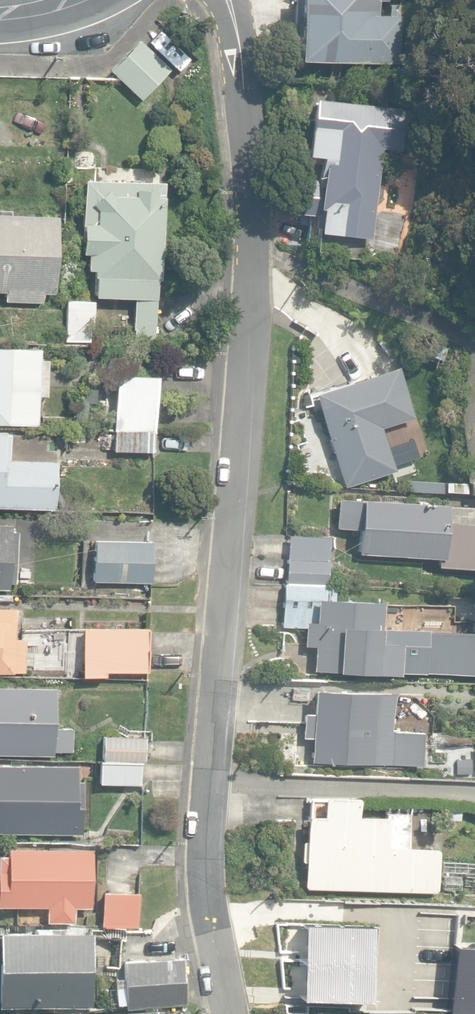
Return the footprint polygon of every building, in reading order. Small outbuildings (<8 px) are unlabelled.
[(428,68),(429,20),(404,19),(404,5),(413,5),(413,0),(330,0),(328,65),(428,68)] [(119,77),(143,100),(172,69),(141,40),(112,71),(119,77)] [(355,241),(405,248),(416,156),(434,159),(440,117),(347,106),(340,164),(356,166),(353,187),(337,185),(333,221),(350,223),(349,235),(356,236),(355,241)] [(134,297),(134,334),(154,334),(154,278),(159,278),(159,181),(159,180),(119,180),(84,180),(83,252),(89,252),(89,269),(95,269),(95,277),(96,277),(96,296),(119,297),(134,297)] [(42,303),(43,293),(55,293),(57,216),(0,214),(0,291),(6,291),(6,292),(5,302),(42,303)] [(93,300),(65,300),(65,340),(92,341),(93,300)] [(49,358),(39,358),(39,348),(0,347),(0,424),(37,425),(37,398),(48,398),(49,358)] [(374,486),(374,487),(424,470),(410,427),(443,416),(425,364),(343,392),(374,486)] [(141,431),(154,431),(157,377),(119,374),(118,374),(115,429),(119,429),(141,431)] [(119,449),(155,450),(156,432),(115,430),(115,449),(119,449)] [(55,511),(57,461),(9,459),(10,434),(0,433),(0,509),(55,511)] [(381,509),(379,539),(401,540),(399,565),(474,569),(474,515),(381,509)] [(10,591),(10,583),(16,584),(18,531),(11,531),(12,525),(0,524),(0,590),(10,591)] [(286,582),(327,584),(328,560),(327,560),(329,536),(288,534),(286,582)] [(119,583),(149,585),(151,547),(119,545),(97,544),(95,582),(119,583)] [(395,673),(397,642),(378,641),(380,601),(332,599),(333,586),(283,584),(281,627),(304,628),(303,646),(314,646),(313,670),(395,673)] [(14,673),(14,670),(26,671),(27,638),(15,637),(16,608),(0,607),(0,672),(14,673)] [(82,631),(84,675),(146,673),(145,630),(82,631)] [(54,755),(54,751),(73,751),(73,729),(55,729),(55,687),(0,686),(0,754),(54,755)] [(310,763),(424,766),(425,730),(395,730),(396,693),(315,691),(315,715),(304,715),(303,741),(310,741),(310,763)] [(102,760),(145,761),(146,736),(103,735),(102,760)] [(100,783),(142,785),(142,763),(101,761),(100,783)] [(76,833),(77,765),(0,764),(0,832),(76,833)] [(306,886),(439,891),(440,848),(391,846),(392,817),(360,816),(360,798),(325,797),(325,818),(308,817),(306,886)] [(74,922),(75,907),(92,907),(93,848),(7,846),(7,854),(0,853),(0,906),(48,907),(47,921),(74,922)] [(103,892),(102,925),(140,925),(141,892),(103,892)] [(427,934),(469,936),(470,911),(470,908),(428,906),(428,911),(427,934)] [(87,927),(101,927),(101,911),(95,911),(91,915),(87,915),(87,927)] [(340,1004),(399,1006),(399,1005),(399,997),(403,997),(403,986),(399,986),(400,971),(419,972),(420,946),(401,945),(402,923),(344,920),(340,1004)] [(91,1005),(92,932),(0,930),(0,1003),(91,1005)] [(127,1003),(127,1006),(187,1003),(185,959),(124,963),(126,987),(117,987),(118,1004),(127,1003)] [(445,1004),(466,1006),(467,987),(446,985),(445,1004)]
